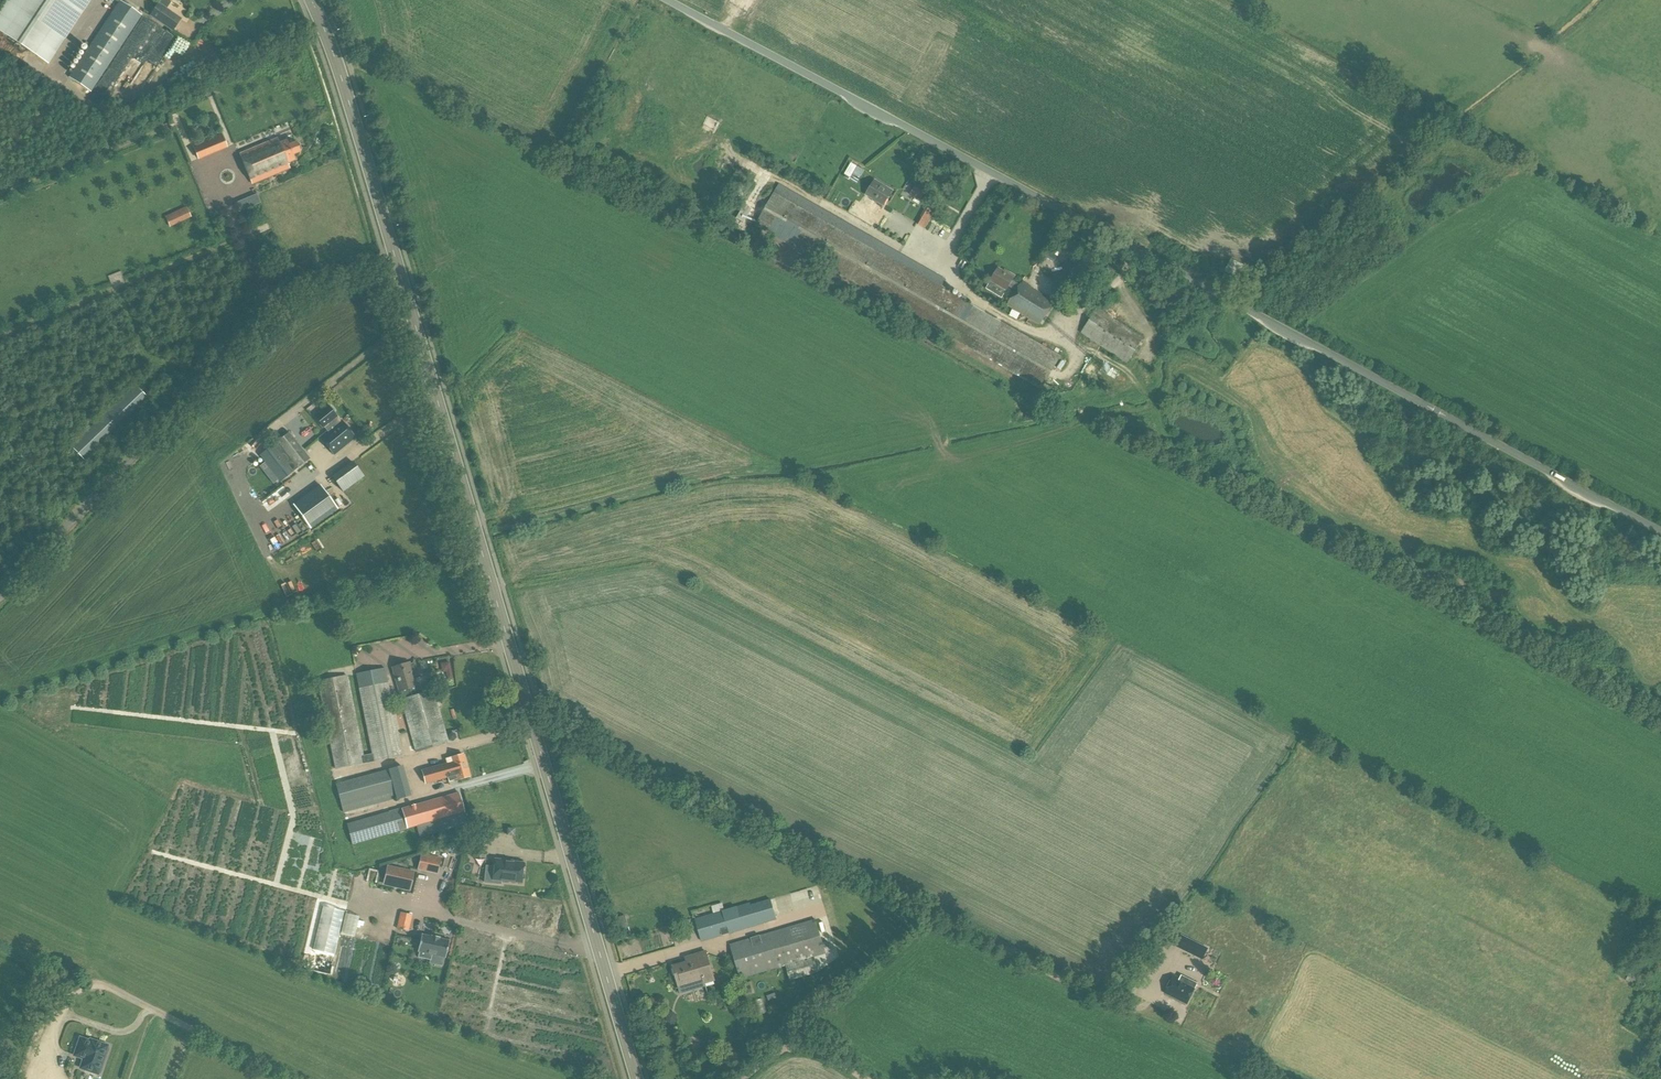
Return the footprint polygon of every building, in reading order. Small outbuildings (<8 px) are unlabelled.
[(0,17),(0,32),(48,64),(90,0),(11,0),(0,17)] [(121,1),(71,78),(92,92),(142,15),(121,1)] [(159,4),(151,16),(173,30),(181,18),(159,4)] [(161,40),(147,59),(154,64),(168,45),(161,40)] [(130,75),(138,83),(152,69),(144,61),(130,75)] [(277,136),(240,151),(252,182),(289,167),(287,162),(294,159),(292,154),(300,151),(301,148),(299,142),(296,141),(288,144),(286,139),(279,141),(277,136)] [(198,159),(216,152),(211,138),(192,146),(198,159)] [(871,203),(863,217),(878,226),(884,216),(879,213),(882,207),(883,208),(893,191),(876,181),(865,199),(871,203)] [(782,186),(758,227),(1043,391),(1062,358),(941,289),(946,281),(782,186)] [(187,208),(166,218),(171,227),(191,217),(187,208)] [(998,270),(986,291),(1001,300),(1009,288),(1016,292),(1008,306),(1041,325),(1054,303),(1021,284),(1020,287),(1012,282),(1015,277),(1009,274),(1008,276),(998,270)] [(1098,308),(1081,334),(1128,365),(1145,339),(1098,308)] [(136,385),(72,446),(87,461),(151,401),(136,385)] [(330,406),(316,417),(329,432),(339,424),(335,420),(339,417),(330,406)] [(343,421),(339,424),(329,432),(321,438),(335,456),(357,438),(343,421)] [(290,432),(273,445),(274,445),(293,472),(311,459),(290,432)] [(293,472),(274,445),(261,454),(281,481),(293,472)] [(354,463),(332,477),(344,492),(365,478),(354,463)] [(337,508),(321,486),(293,506),(309,528),(337,508)] [(449,662),(440,664),(442,674),(447,673),(448,680),(453,679),(449,662)] [(415,664),(411,665),(410,663),(393,668),(402,700),(425,693),(423,685),(417,687),(414,677),(419,676),(415,664)] [(349,675),(318,681),(336,770),(404,757),(387,668),(356,674),(372,754),(365,756),(349,675)] [(434,691),(425,693),(402,700),(417,752),(449,743),(434,691)] [(454,762),(423,771),(426,784),(449,778),(450,782),(458,779),(459,780),(471,777),(464,754),(452,758),(454,762)] [(404,766),(337,784),(344,812),(397,798),(398,800),(412,797),(404,766)] [(461,792),(348,824),(353,845),(417,827),(420,838),(468,824),(461,792)] [(522,856),(538,857),(538,846),(522,846),(522,856)] [(440,859),(421,855),(418,867),(438,871),(440,859)] [(496,858),(493,878),(525,883),(528,863),(496,858)] [(387,866),(384,881),(411,887),(414,872),(387,866)] [(751,903),(695,917),(702,942),(778,920),(772,898),(752,904),(751,903)] [(1174,935),(1187,915),(1179,909),(1166,929),(1174,935)] [(401,913),(397,928),(408,931),(412,915),(401,913)] [(625,914),(618,916),(621,927),(628,925),(625,914)] [(816,919),(731,944),(740,980),(833,952),(829,941),(824,942),(816,919)] [(422,934),(418,951),(419,952),(418,957),(431,960),(432,955),(445,958),(449,940),(439,938),(439,937),(432,935),(432,936),(422,934)] [(1200,944),(1181,935),(1175,946),(1194,956),(1200,944)] [(687,963),(674,966),(680,987),(704,980),(705,984),(716,981),(707,951),(686,958),(687,963)] [(814,959),(787,967),(791,980),(818,972),(814,959)] [(1631,971),(1627,981),(1639,987),(1640,985),(1646,987),(1649,979),(1631,971)] [(1207,988),(1219,993),(1225,981),(1213,975),(1207,988)] [(1175,976),(1166,994),(1188,1005),(1199,984),(1183,976),(1181,980),(1175,976)] [(51,978),(46,989),(51,991),(56,981),(51,978)] [(752,981),(742,984),(746,996),(755,993),(752,981)] [(667,1019),(666,1024),(668,1028),(672,1028),(675,1026),(676,1021),(667,1019)] [(92,1038),(95,1029),(82,1025),(80,1034),(92,1038)] [(98,1073),(107,1046),(97,1042),(97,1044),(81,1038),(75,1055),(84,1058),(81,1068),(98,1073)]
